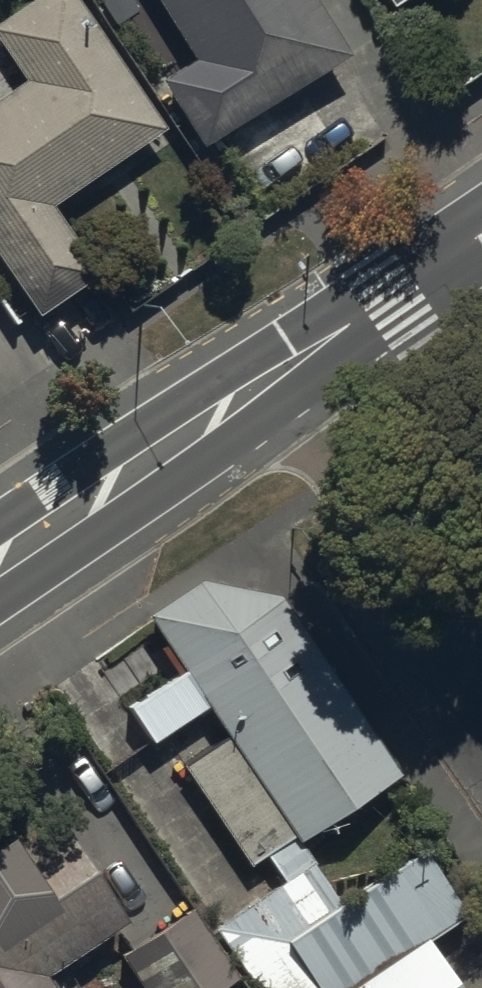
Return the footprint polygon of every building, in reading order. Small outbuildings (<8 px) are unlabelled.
[(75,0),(31,0),(0,21),(0,84),(9,97),(0,103),(0,270),(34,321),(97,280),(48,207),(88,180),(101,200),(143,172),(131,153),(163,132),(75,0)] [(193,62),(158,83),(198,149),(350,57),(315,0),(155,0),(193,62)] [(276,600),(200,578),(145,616),(156,632),(119,658),(139,687),(173,663),(179,672),(125,710),(150,747),(161,740),(250,870),(264,860),(281,885),(212,932),(250,987),(462,987),(431,944),(469,918),(425,853),(344,908),(300,844),(398,777),(276,600)] [(41,976),(121,922),(59,832),(19,859),(4,838),(0,841),(0,987),(49,987),(41,976)]
